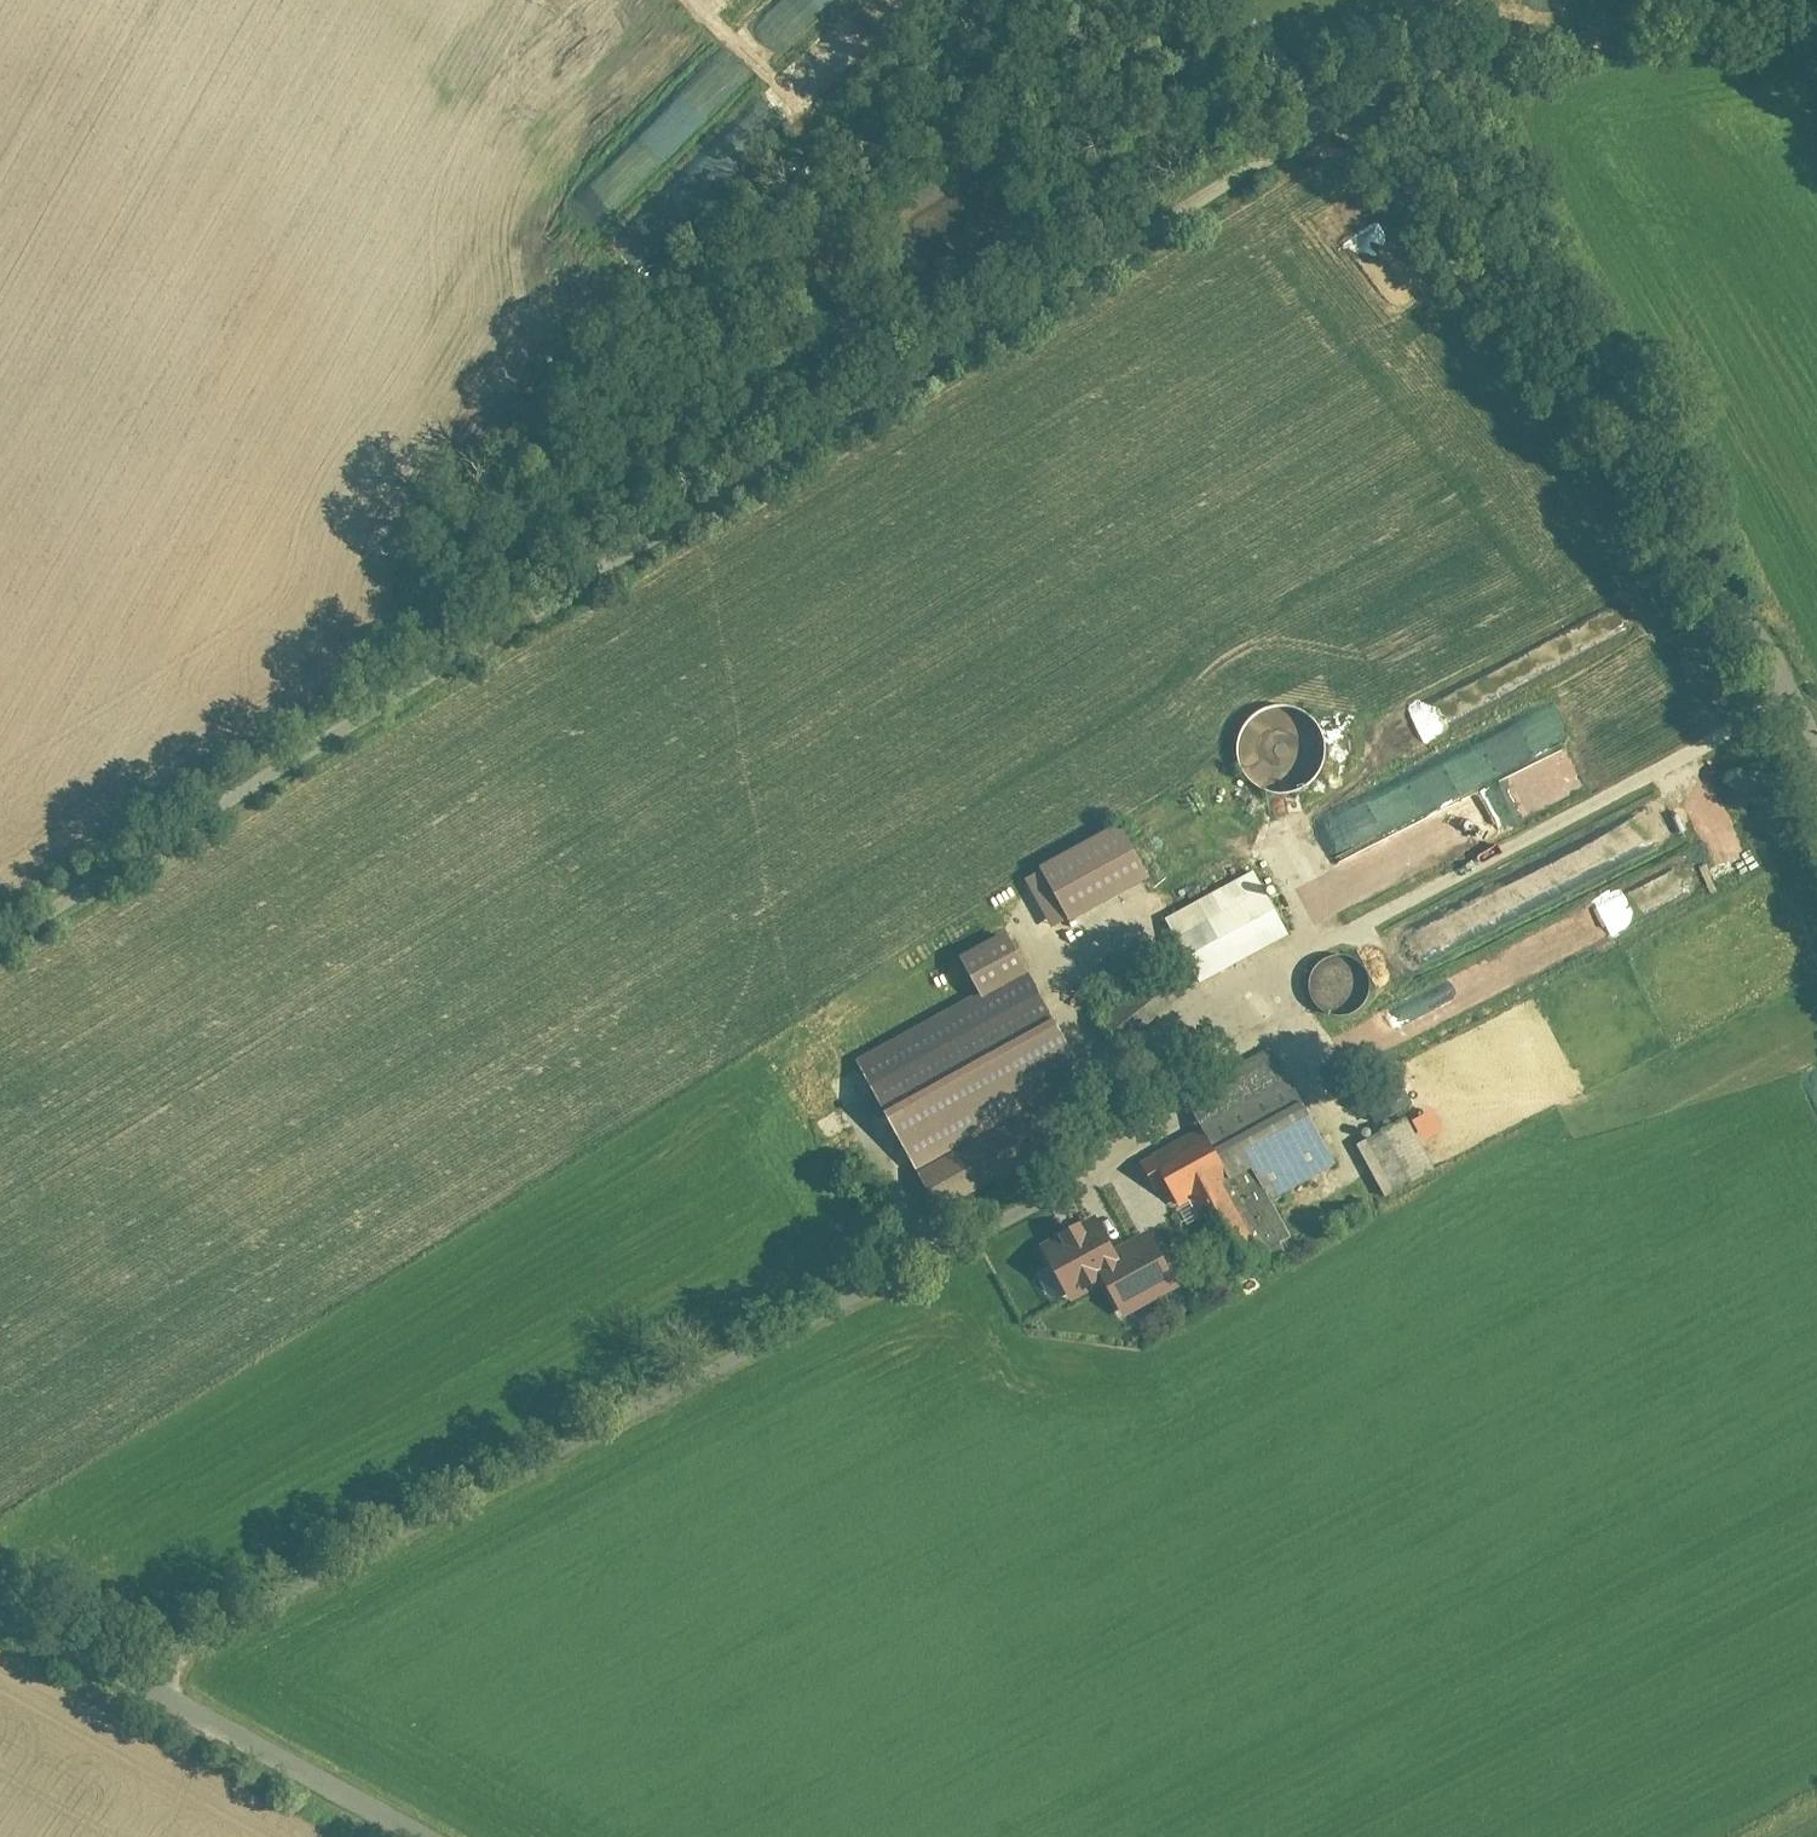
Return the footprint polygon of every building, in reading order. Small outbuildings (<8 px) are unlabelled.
[(1171,927),(1202,986),(1290,939),(1259,880),(1171,927)] [(1308,1000),(1317,1017),(1333,1025),(1352,1024),(1367,1013),(1373,995),(1368,976),(1354,964),(1336,961),(1321,967),(1310,982),(1308,1000)] [(1033,976),(858,1069),(917,1179),(1092,1087),(1033,976)] [(1183,1100),(1202,1136),(1093,1194),(1123,1252),(1196,1213),(1230,1276),(1292,1242),(1271,1203),(1336,1169),(1273,1052),(1183,1100)] [(1359,1149),(1391,1203),(1436,1177),(1404,1123),(1359,1149)]
